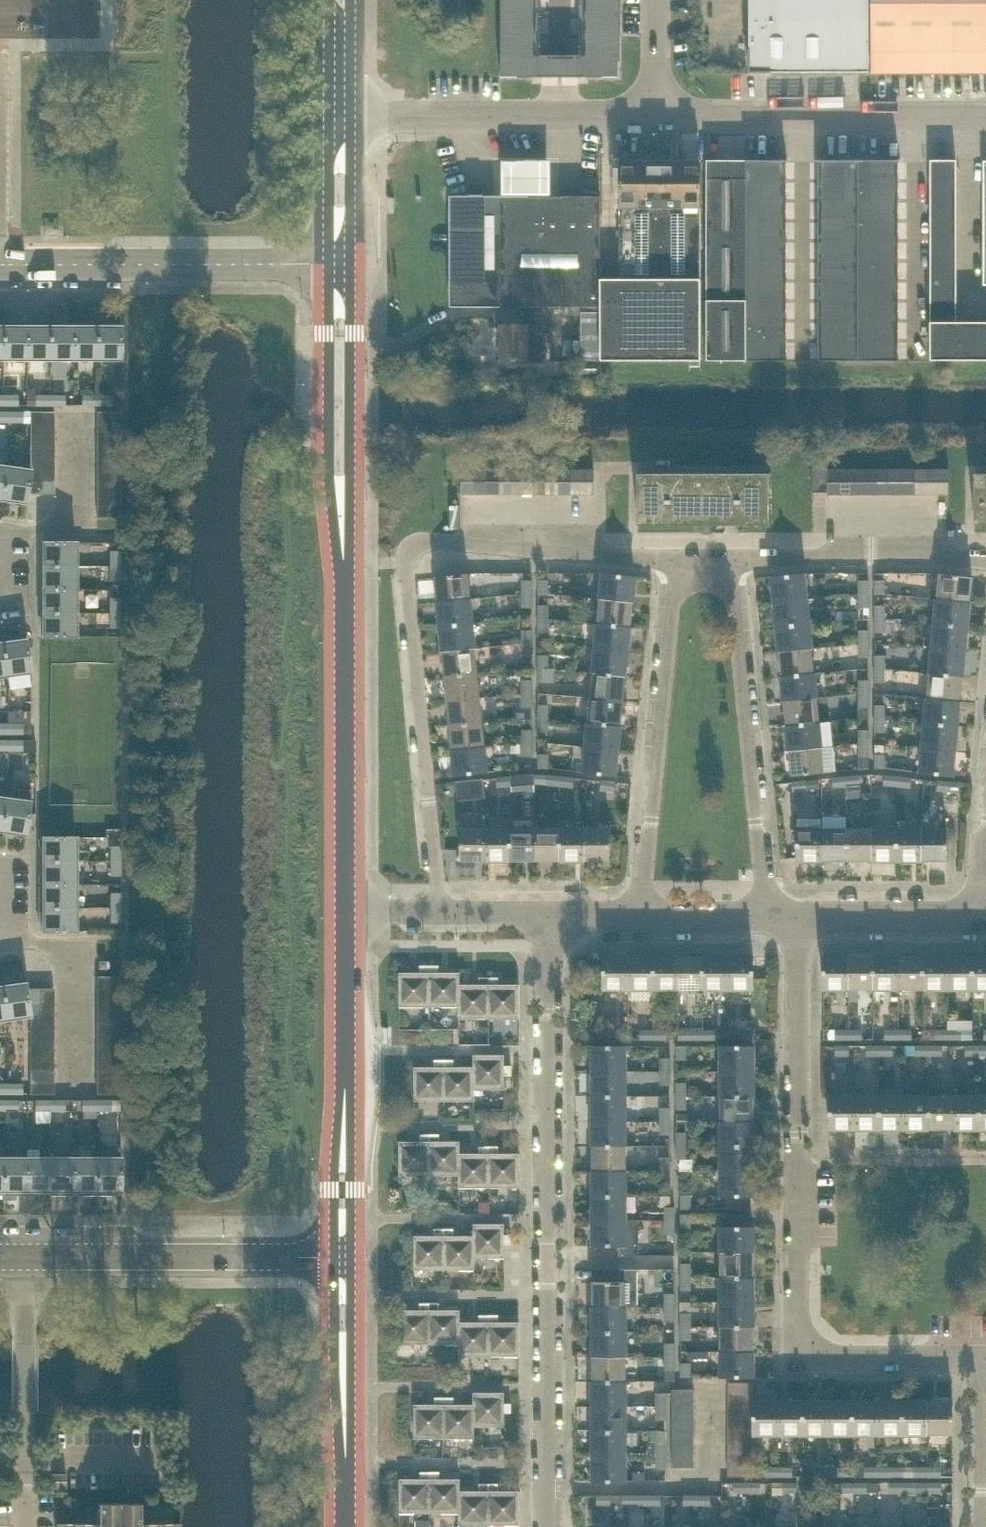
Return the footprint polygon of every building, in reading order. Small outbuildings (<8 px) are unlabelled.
[(501,15),(549,15),(549,0),(501,0),(501,15)] [(580,15),(621,15),(621,8),(621,4),(621,0),(580,0),(580,15)] [(750,4),(750,72),(825,72),(870,72),(870,0),(750,0),(750,4)] [(872,73),(985,73),(985,0),(872,0),(872,73)] [(549,15),(501,15),(501,35),(549,35),(549,15)] [(621,15),(580,15),(581,35),(621,35),(621,29),(621,15)] [(549,35),(501,35),(501,55),(549,55),(549,35)] [(621,35),(581,35),(581,55),(621,55),(621,35)] [(549,55),(501,55),(501,77),(561,77),(561,55),(549,55)] [(581,55),(561,55),(561,77),(621,77),(621,55),(581,55)] [(550,157),(503,157),(503,192),(550,192),(550,157)] [(859,160),(859,180),(899,180),(899,159),(859,160)] [(701,360),(701,160),(621,160),(620,280),(601,280),(601,306),(601,360),(701,360)] [(747,180),(747,168),(747,165),(747,160),(707,160),(708,242),(708,360),(747,360),(747,359),(747,340),(747,320),(747,300),(747,280),(747,260),(747,240),(747,220),(747,200),(747,180)] [(747,180),(787,180),(787,160),(754,160),(747,160),(747,165),(747,168),(747,180)] [(819,180),(859,180),(859,160),(819,160),(819,180)] [(957,181),(957,160),(931,160),(931,181),(957,181)] [(747,200),(787,200),(787,180),(747,180),(747,200)] [(819,200),(859,200),(859,180),(819,180),(819,200)] [(859,180),(859,200),(899,200),(899,180),(859,180)] [(931,201),(957,201),(957,181),(931,181),(931,201)] [(601,280),(601,196),(545,196),(545,197),(501,197),(452,197),(453,234),(453,305),(501,305),(501,306),(601,306),(601,280)] [(747,220),(787,220),(787,200),(747,200),(747,220)] [(819,220),(859,220),(859,200),(819,200),(819,220)] [(859,200),(859,220),(899,220),(899,200),(859,200)] [(931,222),(957,222),(957,201),(931,201),(931,222)] [(747,240),(787,240),(787,220),(747,220),(747,240)] [(819,240),(859,240),(859,220),(819,220),(819,240)] [(859,220),(859,240),(899,240),(899,220),(859,220)] [(931,242),(957,242),(957,222),(931,222),(931,242)] [(747,260),(787,260),(787,240),(747,240),(747,260)] [(819,260),(859,260),(859,240),(819,240),(819,260)] [(859,240),(859,260),(899,260),(899,240),(859,240)] [(931,262),(957,262),(957,242),(931,242),(931,262)] [(747,280),(787,280),(787,260),(747,260),(747,280)] [(819,280),(859,280),(859,260),(819,260),(819,280)] [(859,260),(859,280),(899,280),(899,260),(859,260)] [(931,282),(957,282),(957,262),(931,262),(931,282)] [(747,300),(787,300),(787,280),(747,280),(747,300)] [(819,300),(859,300),(859,280),(819,280),(819,300)] [(859,280),(859,300),(899,300),(899,280),(859,280)] [(931,302),(957,302),(957,282),(931,282),(931,302)] [(747,320),(787,320),(787,300),(747,300),(747,320)] [(819,320),(859,320),(859,300),(819,300),(819,320)] [(859,300),(859,320),(899,320),(899,300),(859,300)] [(957,323),(957,322),(957,302),(931,302),(931,323),(957,323)] [(601,360),(601,313),(582,312),(582,360),(601,360)] [(747,340),(787,340),(787,320),(747,320),(747,340)] [(819,340),(859,340),(859,320),(819,320),(819,340)] [(859,320),(859,340),(899,340),(899,320),(859,320)] [(985,360),(985,322),(957,322),(957,323),(931,323),(931,360),(985,360)] [(529,360),(529,324),(501,324),(501,360),(529,360)] [(3,359),(26,359),(27,326),(3,326),(3,359)] [(26,359),(50,359),(50,326),(27,326),(26,359)] [(73,359),(74,326),(50,326),(50,359),(73,359)] [(73,359),(97,359),(97,326),(74,326),(73,359)] [(97,359),(121,359),(121,326),(97,326),(97,359)] [(787,340),(747,340),(747,359),(747,360),(787,360),(787,340)] [(819,360),(859,360),(859,340),(819,340),(819,355),(819,360)] [(859,340),(859,360),(899,360),(899,349),(899,340),(859,340)] [(3,394),(3,404),(19,404),(19,394),(3,394)] [(37,404),(49,404),(49,394),(37,394),(37,404)] [(49,394),(49,404),(65,404),(65,394),(49,394)] [(83,405),(96,405),(96,394),(83,394),(83,405)] [(96,394),(96,405),(112,404),(112,394),(96,394)] [(8,411),(0,411),(0,421),(8,421),(8,411)] [(8,411),(8,421),(22,421),(22,411),(8,411)] [(54,423),(54,411),(30,411),(30,423),(54,423)] [(97,423),(121,423),(121,411),(97,411),(97,423)] [(54,435),(54,423),(30,423),(30,435),(54,435)] [(121,435),(121,423),(97,423),(97,435),(121,435)] [(54,447),(54,435),(30,435),(30,446),(54,447)] [(121,447),(121,435),(97,435),(97,446),(121,447)] [(54,458),(54,447),(30,446),(30,458),(54,458)] [(121,458),(121,447),(97,446),(97,458),(121,458)] [(54,469),(54,458),(30,458),(30,469),(54,469)] [(121,470),(121,458),(97,458),(97,470),(121,470)] [(8,466),(0,465),(0,499),(2,499),(3,492),(8,466)] [(27,493),(29,481),(30,469),(8,466),(3,492),(2,499),(26,503),(27,493)] [(828,492),(828,468),(813,468),(813,492),(814,492),(814,491),(827,491),(827,492),(828,492)] [(29,481),(54,482),(54,469),(30,469),(29,481)] [(474,469),(462,469),(462,493),(474,493),(474,469)] [(486,469),(474,469),(474,493),(486,493),(486,469)] [(498,469),(486,469),(486,493),(498,493),(498,469)] [(510,469),(498,469),(498,493),(510,493),(510,469)] [(523,469),(510,469),(510,493),(523,493),(523,469)] [(535,469),(523,469),(523,493),(535,493),(535,469)] [(547,469),(535,469),(535,493),(547,493),(547,469)] [(558,469),(547,469),(547,493),(558,494),(558,469)] [(570,469),(558,469),(558,494),(570,494),(570,469)] [(582,469),(570,469),(570,494),(582,494),(582,469)] [(595,470),(582,469),(582,494),(595,494),(595,470)] [(121,482),(121,470),(97,470),(97,482),(121,482)] [(841,470),(829,470),(829,494),(841,494),(841,470)] [(852,470),(841,470),(841,494),(853,494),(852,470)] [(865,470),(852,470),(853,494),(865,494),(865,470)] [(877,470),(865,470),(865,494),(877,494),(877,470)] [(889,470),(877,470),(877,494),(889,494),(889,470)] [(901,470),(889,470),(889,494),(901,494),(901,470)] [(913,470),(901,470),(901,494),(913,494),(913,470)] [(925,470),(913,470),(913,494),(925,494),(925,470)] [(937,470),(925,470),(925,494),(937,494),(937,470)] [(949,470),(937,470),(937,494),(950,494),(949,470)] [(768,479),(641,479),(641,474),(638,474),(638,524),(698,524),(698,526),(698,527),(699,529),(700,530),(701,531),(702,533),(704,534),(706,534),(709,534),(711,534),(714,533),(716,531),(717,530),(717,529),(718,527),(718,525),(718,524),(770,524),(770,474),(767,474),(768,479)] [(977,479),(977,474),(975,474),(975,524),(985,524),(985,479),(977,479)] [(54,493),(54,482),(29,481),(27,493),(54,493)] [(121,493),(121,482),(97,482),(97,493),(121,493)] [(121,504),(121,493),(97,493),(97,505),(121,504)] [(97,517),(121,517),(121,504),(97,505),(97,517)] [(441,509),(439,518),(460,521),(461,512),(441,509)] [(76,565),(76,541),(43,541),(43,565),(76,565)] [(110,565),(120,565),(120,551),(110,550),(110,565)] [(76,589),(76,565),(43,565),(43,589),(76,589)] [(120,580),(120,565),(110,565),(110,579),(120,580)] [(471,599),(468,574),(468,573),(436,576),(439,602),(471,599)] [(523,594),(533,594),(533,580),(532,580),(532,573),(523,573),(523,594)] [(633,603),(636,576),(604,573),(601,599),(633,603)] [(775,602),(807,599),(805,573),(773,576),(775,602)] [(970,602),(972,577),(940,573),(938,599),(970,602)] [(539,593),(548,593),(548,580),(539,580),(539,593)] [(860,594),(869,594),(869,580),(860,580),(860,594)] [(875,593),(885,593),(885,580),(875,580),(875,593)] [(43,612),(76,612),(76,589),(43,589),(43,612)] [(533,594),(523,594),(523,607),(533,607),(533,594)] [(869,594),(860,594),(860,607),(869,607),(869,594)] [(110,612),(120,612),(120,598),(110,597),(110,612)] [(441,627),(473,624),(471,599),(439,602),(441,627)] [(631,627),(633,603),(601,599),(599,624),(631,627)] [(778,627),(810,624),(807,599),(775,602),(778,627)] [(967,627),(970,602),(938,599),(935,624),(967,627)] [(876,619),(885,619),(885,604),(876,604),(876,619)] [(548,619),(549,619),(549,607),(540,607),(540,619),(548,619)] [(42,636),(75,636),(76,612),(43,612),(42,636)] [(120,612),(110,612),(110,627),(120,627),(120,612)] [(549,633),(549,619),(548,619),(540,619),(539,633),(549,633)] [(885,632),(885,619),(876,619),(876,632),(885,632)] [(443,652),(475,649),(473,624),(441,627),(443,652)] [(628,652),(631,627),(599,624),(596,649),(628,652)] [(780,652),(812,649),(810,624),(778,627),(780,652)] [(965,652),(967,627),(935,624),(933,648),(965,652)] [(523,644),(533,644),(533,631),(523,631),(523,644)] [(860,644),(870,644),(870,631),(860,631),(860,644)] [(7,675),(31,671),(26,639),(2,642),(7,675)] [(533,658),(533,644),(523,644),(524,658),(533,658)] [(870,657),(870,644),(860,644),(860,657),(870,657)] [(962,677),(965,652),(933,648),(930,673),(962,677)] [(446,676),(478,673),(475,649),(443,652),(446,676)] [(626,677),(628,652),(596,649),(594,674),(626,677)] [(782,676),(814,673),(812,649),(780,652),(782,676)] [(876,669),(885,669),(885,655),(876,655),(876,669)] [(540,669),(549,669),(549,656),(540,656),(540,669)] [(549,683),(549,669),(540,669),(539,683),(549,683)] [(886,683),(885,669),(876,669),(876,683),(886,683)] [(524,694),(533,694),(533,670),(523,670),(523,681),(524,694)] [(448,700),(480,697),(478,673),(446,676),(448,700)] [(785,701),(817,698),(814,673),(782,676),(785,701)] [(960,701),(962,677),(930,673),(928,698),(960,701)] [(624,701),(626,677),(594,674),(592,698),(624,701)] [(860,694),(870,694),(870,680),(860,680),(860,694)] [(533,694),(524,694),(524,708),(533,708),(533,694)] [(870,694),(860,694),(860,707),(869,707),(870,694)] [(451,725),(483,722),(480,697),(448,700),(451,725)] [(624,701),(592,698),(589,722),(621,725),(624,701)] [(787,726),(819,722),(817,698),(785,701),(787,726)] [(958,726),(960,701),(928,698),(926,722),(958,726)] [(876,718),(886,718),(885,705),(876,705),(876,718)] [(539,719),(549,719),(549,706),(540,706),(539,719)] [(533,720),(533,718),(533,711),(524,711),(523,719),(533,720)] [(886,732),(886,718),(876,718),(876,732),(886,732)] [(549,733),(549,719),(539,719),(539,733),(549,733)] [(453,750),(485,747),(483,722),(451,725),(453,750)] [(619,750),(621,725),(589,722),(587,747),(619,750)] [(790,750),(822,747),(819,722),(787,726),(790,750)] [(955,751),(958,726),(926,722),(923,747),(955,751)] [(8,723),(8,733),(22,733),(22,723),(8,723)] [(860,743),(870,743),(870,730),(860,730),(860,743)] [(524,743),(533,743),(533,731),(524,731),(524,743)] [(8,739),(8,750),(22,750),(22,740),(8,739)] [(533,743),(524,743),(524,758),(533,758),(533,743)] [(549,755),(549,743),(539,744),(539,755),(549,755)] [(870,743),(860,743),(860,757),(870,757),(870,743)] [(456,775),(488,772),(485,747),(453,750),(456,775)] [(616,775),(619,750),(587,747),(584,772),(616,775)] [(792,775),(824,772),(822,747),(790,750),(792,775)] [(953,775),(955,751),(923,747),(921,772),(953,775)] [(876,768),(885,768),(885,755),(876,754),(876,768)] [(549,769),(549,755),(539,755),(540,769),(549,769)] [(561,786),(562,777),(536,775),(535,784),(560,786),(561,786)] [(847,776),(848,786),(861,785),(860,775),(847,776)] [(898,786),(899,776),(885,775),(884,784),(898,786)] [(511,786),(524,785),(523,776),(511,777),(511,786)] [(834,787),(848,786),(847,776),(833,778),(834,787)] [(899,776),(898,786),(911,787),(912,778),(899,776)] [(498,788),(511,786),(511,777),(497,778),(498,788)] [(561,786),(574,787),(575,778),(562,777),(561,786)] [(457,791),(471,790),(470,780),(456,782),(457,791)] [(615,790),(616,781),(602,780),(601,789),(615,790)] [(807,789),(806,780),(793,781),(794,791),(807,789)] [(951,791),(952,781),(939,780),(938,790),(951,791)] [(452,791),(451,782),(451,781),(438,783),(439,792),(452,791)] [(26,834),(30,801),(7,798),(2,831),(26,834)] [(487,860),(486,828),(461,828),(461,860),(487,860)] [(512,860),(511,828),(486,828),(487,860),(512,860)] [(536,860),(536,828),(511,828),(512,860),(536,860)] [(536,860),(561,860),(560,828),(536,828),(536,860)] [(561,860),(585,860),(585,828),(560,828),(561,860)] [(585,860),(611,860),(611,828),(585,828),(585,860)] [(797,860),(823,860),(823,828),(797,828),(797,860)] [(823,860),(848,860),(848,828),(823,828),(823,860)] [(848,860),(873,860),(873,828),(848,828),(848,860)] [(873,860),(897,860),(897,828),(873,828),(873,860)] [(897,860),(922,860),(922,828),(897,828),(897,860)] [(922,860),(948,860),(947,828),(922,828),(922,860)] [(43,861),(76,861),(76,836),(43,836),(43,861)] [(111,861),(121,861),(121,845),(111,845),(111,861)] [(76,884),(76,861),(43,861),(43,884),(76,884)] [(121,875),(121,861),(111,861),(111,875),(121,875)] [(76,907),(76,884),(43,884),(43,907),(76,907)] [(111,908),(121,908),(121,892),(111,892),(111,908)] [(76,931),(76,907),(43,907),(43,931),(76,931)] [(121,922),(121,908),(111,908),(111,921),(121,922)] [(629,988),(629,956),(604,956),(604,988),(629,988)] [(629,988),(654,988),(654,956),(629,956),(629,988)] [(654,988),(679,988),(679,956),(654,956),(654,988)] [(679,988),(704,988),(704,956),(679,956),(679,988)] [(704,988),(729,988),(729,956),(704,956),(704,988)] [(729,988),(754,988),(754,956),(729,956),(729,988)] [(850,988),(850,956),(824,956),(824,988),(850,988)] [(875,988),(875,956),(850,956),(850,988),(875,988)] [(900,988),(899,956),(875,956),(875,988),(900,988)] [(924,988),(924,956),(899,956),(900,988),(924,988)] [(948,988),(948,956),(924,956),(924,988),(948,988)] [(973,988),(973,956),(948,956),(948,988),(973,988)] [(973,956),(973,988),(985,988),(985,956),(973,956)] [(430,1006),(431,965),(421,965),(421,972),(400,972),(400,1006),(430,1006)] [(439,972),(439,965),(431,965),(430,1006),(460,1007),(461,1007),(461,984),(460,984),(460,972),(439,972)] [(121,988),(121,976),(97,976),(97,988),(121,988)] [(489,1018),(490,984),(490,977),(480,977),(480,984),(461,984),(461,1007),(460,1007),(460,1018),(489,1018)] [(520,984),(499,984),(499,977),(490,977),(490,984),(489,1018),(520,1018),(520,984)] [(30,1016),(29,1011),(28,1000),(26,988),(26,982),(2,985),(7,1019),(30,1016)] [(54,988),(27,988),(26,988),(28,1000),(54,1000),(54,988)] [(121,1000),(121,988),(97,988),(97,1000),(121,1000)] [(54,1011),(54,1000),(28,1000),(29,1011),(54,1011)] [(121,1011),(121,1000),(97,1000),(97,1011),(121,1011)] [(54,1023),(54,1011),(29,1011),(30,1016),(30,1023),(54,1023)] [(121,1023),(121,1011),(97,1011),(97,1023),(121,1023)] [(54,1035),(54,1023),(30,1023),(30,1035),(54,1035)] [(121,1035),(121,1023),(97,1023),(97,1035),(121,1035)] [(850,1039),(850,1030),(836,1029),(836,1039),(850,1039)] [(604,1039),(617,1039),(617,1030),(604,1030),(604,1039)] [(641,1039),(654,1039),(654,1030),(641,1030),(641,1039)] [(654,1030),(654,1039),(668,1039),(668,1030),(654,1030)] [(704,1039),(704,1030),(690,1030),(690,1039),(704,1039)] [(704,1030),(704,1039),(717,1039),(717,1030),(704,1030)] [(754,1039),(754,1030),(740,1030),(740,1039),(754,1039)] [(850,1030),(850,1039),(863,1039),(863,1030),(850,1030)] [(886,1040),(900,1039),(900,1030),(886,1030),(886,1040)] [(900,1030),(900,1039),(912,1039),(912,1030),(900,1030)] [(948,1040),(948,1030),(936,1030),(936,1040),(948,1040)] [(948,1030),(948,1040),(962,1040),(962,1030),(948,1030)] [(54,1046),(54,1035),(30,1035),(30,1047),(54,1046)] [(97,1047),(121,1046),(121,1035),(97,1035),(97,1047)] [(626,1072),(626,1045),(594,1045),(594,1071),(626,1072)] [(754,1071),(754,1045),(722,1045),(722,1071),(754,1071)] [(850,1056),(850,1046),(850,1045),(836,1045),(836,1055),(850,1056)] [(30,1058),(54,1058),(54,1046),(30,1047),(30,1058)] [(97,1058),(121,1058),(121,1046),(97,1047),(97,1058)] [(687,1060),(687,1046),(677,1046),(677,1060),(687,1060)] [(868,1056),(881,1055),(881,1046),(868,1046),(868,1056)] [(881,1046),(881,1055),(894,1055),(894,1046),(881,1046)] [(930,1055),(930,1046),(917,1046),(917,1055),(930,1055)] [(930,1046),(930,1055),(944,1055),(944,1046),(930,1046)] [(980,1055),(980,1046),(967,1046),(967,1055),(980,1055)] [(505,1065),(505,1054),(474,1054),(474,1066),(474,1089),(505,1089),(505,1075),(512,1075),(512,1065),(505,1065)] [(30,1070),(54,1070),(54,1058),(30,1058),(30,1070)] [(97,1070),(121,1070),(121,1058),(97,1058),(97,1070)] [(662,1072),(671,1072),(672,1058),(662,1058),(662,1072)] [(415,1101),(445,1101),(445,1059),(435,1059),(435,1066),(414,1066),(415,1101)] [(474,1066),(454,1066),(454,1059),(445,1059),(445,1101),(474,1101),(474,1089),(474,1066)] [(30,1082),(54,1081),(54,1070),(30,1070),(30,1082)] [(97,1082),(121,1081),(121,1070),(97,1070),(97,1082)] [(626,1096),(626,1072),(594,1071),(594,1096),(626,1096)] [(754,1096),(754,1071),(722,1071),(722,1096),(754,1096)] [(671,1085),(671,1072),(662,1072),(662,1085),(671,1085)] [(30,1093),(54,1093),(54,1081),(30,1082),(30,1093)] [(97,1094),(121,1093),(121,1081),(97,1082),(97,1094)] [(8,1093),(8,1083),(0,1083),(0,1094),(8,1093)] [(8,1083),(8,1093),(23,1093),(23,1083),(8,1083)] [(677,1095),(687,1095),(687,1083),(677,1083),(677,1095)] [(687,1109),(687,1095),(677,1095),(677,1109),(687,1109)] [(626,1121),(626,1096),(594,1096),(594,1121),(626,1121)] [(754,1121),(754,1096),(722,1096),(722,1120),(754,1121)] [(856,1128),(856,1096),(830,1096),(830,1128),(856,1128)] [(881,1128),(881,1096),(856,1096),(856,1128),(881,1128)] [(906,1128),(906,1096),(881,1096),(881,1128),(906,1128)] [(930,1128),(930,1096),(906,1096),(906,1128),(930,1128)] [(955,1128),(955,1096),(930,1096),(930,1128),(955,1128)] [(980,1128),(980,1096),(955,1096),(955,1128),(980,1128)] [(3,1100),(3,1110),(18,1110),(18,1100),(3,1100)] [(50,1110),(50,1100),(36,1100),(36,1110),(50,1110)] [(50,1100),(50,1110),(65,1110),(65,1100),(50,1100)] [(97,1110),(97,1100),(82,1100),(82,1110),(97,1110)] [(97,1100),(97,1110),(112,1111),(112,1100),(97,1100)] [(661,1121),(671,1122),(671,1108),(662,1108),(661,1121)] [(754,1145),(754,1121),(722,1120),(722,1145),(754,1145)] [(626,1146),(626,1121),(594,1121),(594,1146),(626,1146)] [(671,1135),(671,1122),(661,1121),(661,1135),(671,1135)] [(677,1145),(687,1145),(687,1132),(677,1132),(677,1145)] [(430,1175),(430,1134),(421,1134),(421,1141),(400,1141),(400,1175),(430,1175)] [(440,1141),(440,1134),(430,1134),(430,1175),(460,1175),(460,1153),(460,1141),(440,1141)] [(687,1159),(687,1145),(677,1145),(677,1159),(682,1159),(687,1159)] [(754,1170),(754,1145),(722,1145),(722,1170),(754,1170)] [(490,1187),(489,1146),(480,1146),(480,1153),(460,1153),(460,1175),(460,1187),(490,1187)] [(499,1153),(499,1146),(489,1146),(490,1187),(520,1187),(520,1153),(499,1153)] [(626,1171),(626,1146),(594,1146),(594,1171),(626,1171)] [(3,1190),(26,1190),(26,1157),(3,1157),(3,1190)] [(26,1190),(50,1190),(50,1157),(26,1157),(26,1190)] [(50,1190),(73,1190),(73,1157),(50,1157),(50,1190)] [(73,1190),(96,1190),(97,1157),(73,1157),(73,1190)] [(121,1157),(97,1157),(96,1190),(121,1190),(121,1157)] [(662,1171),(671,1171),(671,1157),(662,1157),(662,1171)] [(754,1195),(754,1170),(722,1170),(722,1195),(727,1195),(751,1195),(754,1195)] [(626,1196),(626,1171),(594,1171),(594,1195),(626,1196)] [(671,1183),(671,1171),(662,1171),(662,1183),(671,1183)] [(691,1208),(691,1194),(682,1194),(682,1208),(691,1208)] [(626,1220),(626,1219),(626,1196),(594,1195),(594,1220),(626,1220)] [(752,1208),(751,1195),(727,1195),(727,1208),(752,1208)] [(666,1220),(676,1220),(676,1207),(671,1207),(666,1207),(666,1220)] [(682,1228),(691,1228),(691,1214),(682,1214),(682,1228)] [(727,1226),(752,1226),(752,1214),(727,1214),(727,1226)] [(639,1255),(639,1220),(639,1219),(626,1219),(626,1220),(594,1220),(594,1245),(596,1245),(621,1245),(621,1255),(639,1255)] [(676,1234),(676,1220),(666,1220),(666,1234),(676,1234)] [(505,1234),(505,1223),(474,1223),(474,1235),(474,1258),(505,1258),(505,1244),(512,1244),(512,1234),(505,1234)] [(752,1226),(727,1226),(721,1226),(721,1252),(754,1252),(754,1226),(752,1226)] [(445,1270),(445,1228),(435,1228),(435,1235),(414,1235),(415,1269),(445,1270)] [(454,1235),(454,1228),(445,1228),(445,1270),(473,1270),(474,1258),(474,1235),(454,1235)] [(621,1257),(621,1255),(621,1245),(596,1245),(596,1257),(621,1257)] [(721,1277),(754,1276),(754,1252),(721,1252),(721,1277)] [(681,1277),(691,1277),(691,1263),(681,1263),(681,1277)] [(596,1281),(594,1281),(594,1307),(626,1307),(639,1307),(639,1269),(621,1269),(621,1281),(596,1281)] [(621,1281),(621,1269),(596,1269),(596,1281),(621,1281)] [(721,1301),(754,1301),(754,1276),(721,1277),(721,1301)] [(691,1277),(681,1277),(681,1290),(691,1290),(691,1277)] [(666,1306),(676,1306),(676,1294),(666,1293),(666,1306)] [(721,1326),(754,1326),(754,1301),(721,1301),(721,1326)] [(430,1344),(430,1302),(420,1302),(420,1309),(400,1309),(400,1344),(430,1344)] [(439,1309),(439,1302),(430,1302),(430,1344),(459,1344),(460,1344),(460,1321),(460,1309),(439,1309)] [(676,1306),(666,1306),(666,1320),(676,1320),(676,1306)] [(594,1331),(626,1331),(626,1307),(594,1307),(594,1331)] [(681,1327),(691,1327),(691,1313),(681,1313),(681,1327)] [(489,1356),(489,1314),(480,1314),(480,1321),(460,1321),(460,1344),(459,1344),(460,1356),(489,1356)] [(499,1321),(499,1314),(489,1314),(489,1356),(520,1356),(520,1321),(499,1321)] [(721,1351),(754,1351),(754,1326),(721,1326),(721,1351)] [(691,1327),(681,1327),(681,1339),(691,1339),(691,1327)] [(594,1356),(626,1356),(626,1331),(594,1331),(594,1356)] [(666,1356),(676,1356),(676,1343),(666,1343),(666,1356)] [(722,1376),(754,1376),(754,1351),(721,1351),(722,1376)] [(594,1381),(626,1381),(626,1356),(594,1356),(594,1381)] [(676,1356),(666,1356),(666,1371),(676,1371),(676,1356)] [(681,1376),(691,1376),(691,1363),(681,1363),(681,1376)] [(594,1406),(626,1406),(626,1381),(594,1381),(594,1406)] [(754,1394),(754,1382),(729,1382),(729,1394),(754,1394)] [(695,1401),(695,1389),(676,1389),(673,1389),(673,1401),(695,1401)] [(505,1403),(505,1392),(474,1392),(474,1404),(475,1404),(475,1427),(505,1426),(505,1412),(512,1412),(512,1403),(505,1403)] [(657,1406),(666,1406),(666,1393),(657,1393),(657,1406)] [(754,1406),(754,1401),(754,1394),(729,1394),(729,1406),(754,1406)] [(445,1439),(445,1397),(436,1397),(435,1404),(415,1404),(415,1438),(445,1439)] [(454,1404),(454,1397),(445,1397),(445,1439),(475,1439),(475,1427),(475,1404),(474,1404),(454,1404)] [(694,1412),(695,1401),(673,1401),(673,1412),(694,1412)] [(754,1433),(780,1433),(779,1401),(754,1401),(754,1406),(754,1418),(754,1429),(754,1433)] [(780,1433),(804,1433),(804,1401),(779,1401),(780,1433)] [(804,1433),(829,1433),(829,1401),(804,1401),(804,1433)] [(829,1433),(854,1433),(854,1401),(829,1401),(829,1433)] [(854,1433),(879,1433),(879,1401),(854,1401),(854,1433)] [(879,1433),(903,1433),(903,1401),(879,1401),(879,1433)] [(903,1433),(928,1433),(928,1401),(903,1401),(903,1433)] [(928,1433),(953,1433),(953,1401),(928,1401),(928,1433)] [(594,1431),(626,1430),(626,1406),(594,1406),(594,1431)] [(666,1406),(657,1406),(656,1420),(666,1420),(666,1406)] [(754,1418),(754,1406),(729,1406),(729,1417),(754,1418)] [(694,1423),(694,1412),(673,1412),(673,1423),(694,1423)] [(754,1429),(754,1418),(729,1417),(729,1429),(754,1429)] [(694,1434),(694,1423),(673,1423),(673,1434),(694,1434)] [(754,1433),(754,1429),(729,1429),(729,1441),(754,1441),(754,1433)] [(594,1455),(626,1455),(626,1430),(594,1431),(594,1455)] [(694,1445),(694,1434),(673,1434),(673,1445),(694,1445)] [(754,1453),(754,1441),(729,1441),(729,1453),(754,1453)] [(657,1455),(666,1455),(666,1442),(657,1442),(657,1455)] [(694,1456),(694,1445),(673,1445),(673,1456),(694,1456)] [(754,1464),(754,1453),(729,1453),(729,1464),(754,1464)] [(594,1481),(626,1481),(626,1455),(594,1455),(594,1481)] [(666,1455),(657,1455),(657,1469),(666,1469),(666,1455)] [(694,1467),(694,1456),(673,1456),(673,1467),(694,1467)] [(753,1466),(754,1464),(729,1464),(728,1476),(753,1476),(753,1466)] [(780,1476),(780,1474),(780,1467),(753,1466),(753,1476),(780,1476)] [(816,1476),(829,1476),(829,1466),(816,1466),(816,1476)] [(829,1476),(843,1476),(854,1476),(854,1466),(829,1466),(829,1476)] [(879,1476),(879,1466),(854,1466),(854,1476),(866,1476),(879,1476)] [(879,1466),(879,1476),(903,1476),(903,1466),(879,1466)] [(915,1476),(915,1466),(903,1466),(903,1476),(915,1476)] [(941,1466),(928,1466),(915,1466),(915,1476),(941,1476),(941,1466)] [(793,1476),(793,1467),(780,1467),(780,1474),(780,1476),(793,1476)] [(430,1513),(430,1492),(431,1471),(421,1471),(421,1478),(401,1478),(401,1512),(430,1513)] [(460,1478),(440,1478),(440,1471),(431,1471),(430,1492),(430,1513),(460,1512),(460,1492),(460,1490),(460,1478)] [(633,1480),(645,1480),(646,1471),(633,1471),(633,1480)] [(53,1488),(66,1488),(66,1473),(53,1473),(53,1488)] [(747,1492),(747,1482),(734,1482),(734,1492),(747,1492)] [(747,1482),(747,1492),(761,1492),(761,1482),(747,1482)] [(785,1492),(798,1491),(798,1482),(784,1482),(785,1492)] [(804,1492),(817,1492),(817,1482),(804,1482),(804,1492)] [(854,1491),(854,1482),(840,1482),(840,1491),(854,1491)] [(854,1482),(854,1491),(878,1491),(878,1482),(854,1482)] [(890,1492),(904,1492),(904,1482),(890,1482),(890,1492)] [(904,1482),(904,1492),(917,1491),(917,1482),(904,1482)] [(928,1491),(941,1491),(941,1482),(928,1482),(928,1491)] [(489,1490),(489,1483),(480,1483),(480,1490),(460,1490),(460,1492),(460,1512),(460,1524),(490,1524),(490,1490),(489,1490)] [(499,1490),(499,1483),(489,1483),(489,1490),(490,1490),(490,1524),(520,1525),(520,1490),(499,1490)] [(698,1495),(698,1504),(711,1504),(711,1494),(698,1495)] [(597,1504),(611,1504),(611,1495),(598,1495),(597,1504)] [(635,1504),(648,1504),(648,1495),(634,1495),(635,1504)] [(661,1495),(648,1495),(648,1504),(661,1504),(661,1495)] [(684,1505),(698,1504),(698,1495),(684,1495),(684,1505)] [(180,1523),(140,1523),(140,1502),(98,1502),(98,1523),(57,1523),(57,1526),(180,1526),(180,1523)]
